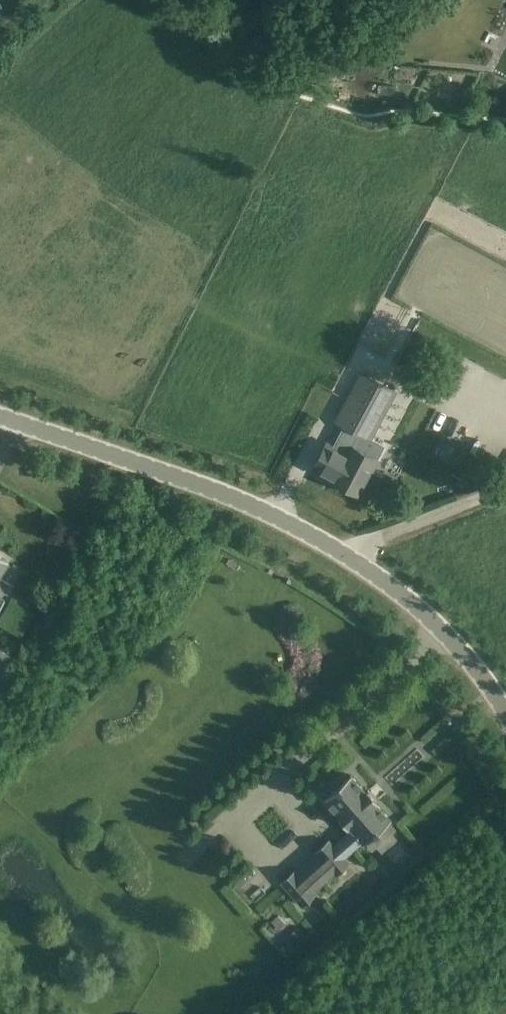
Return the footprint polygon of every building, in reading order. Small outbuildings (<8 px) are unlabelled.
[(468,69),(470,81),(484,79),(482,67),(468,69)] [(344,424),(369,437),(395,391),(364,374),(338,421),(344,424)] [(328,442),(327,445),(314,468),(334,479),(334,480),(358,494),(376,461),(384,445),(369,437),(344,424),(333,444),(328,442)] [(0,556),(0,578),(10,562),(0,556)] [(8,656),(0,651),(0,671),(8,656)] [(295,871),(281,882),(301,905),(315,893),(313,892),(334,873),(336,875),(349,863),(344,858),(362,841),(364,843),(390,819),(375,802),(377,801),(368,790),(366,792),(351,775),(324,798),(339,815),(338,817),(347,827),(348,826),(352,829),(343,837),(334,845),(329,840),(316,852),(317,854),(296,872),(295,871)]
